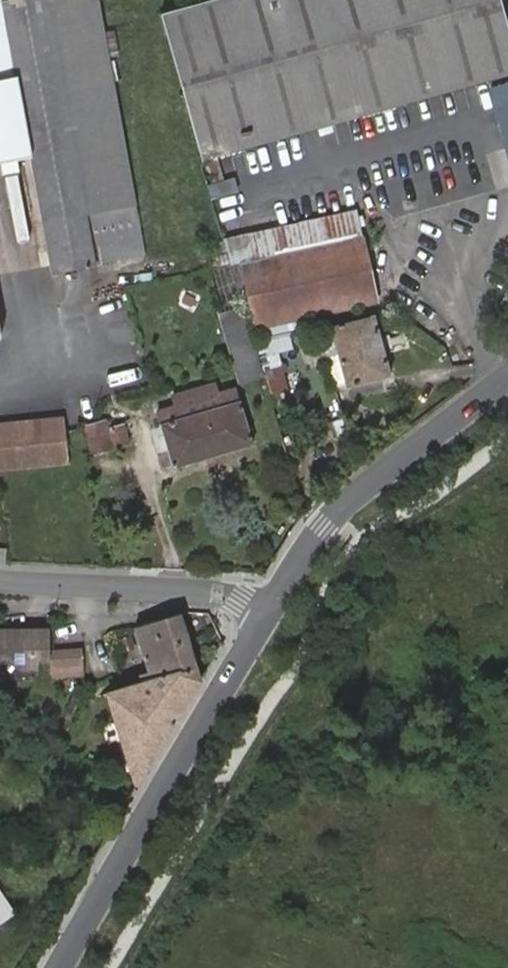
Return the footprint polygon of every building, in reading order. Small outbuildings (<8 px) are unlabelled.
[(35,153),(56,267),(145,251),(98,0),(0,0),(0,160),(35,153)] [(502,0),(213,0),(158,15),(201,162),(507,77),(507,24),(502,0)] [(507,150),(507,84),(492,88),(507,150)] [(244,305),(252,334),(377,303),(355,213),(225,242),(234,272),(244,305)] [(217,313),(238,385),(265,377),(252,334),(244,305),(217,313)] [(374,317),(331,327),(346,388),(391,377),(374,317)] [(271,394),(288,389),(282,366),(265,370),(271,394)] [(237,393),(216,398),(220,408),(179,420),(176,410),(157,415),(173,470),(254,446),(237,393)] [(220,408),(216,398),(176,410),(179,420),(220,408)] [(62,420),(44,422),(48,465),(68,462),(62,420)] [(44,422),(0,426),(0,470),(48,465),(44,422)] [(106,424),(85,429),(92,455),(128,445),(123,427),(107,432),(106,424)] [(108,696),(136,788),(201,683),(180,615),(146,627),(136,629),(150,672),(140,676),(143,685),(108,696)] [(0,633),(0,658),(5,658),(21,670),(33,669),(33,660),(32,633),(0,633)] [(48,633),(32,633),(33,660),(48,659),(47,649),(48,633)] [(81,646),(47,649),(48,659),(50,678),(84,675),(81,646)] [(12,911),(0,894),(0,919),(12,911)]
